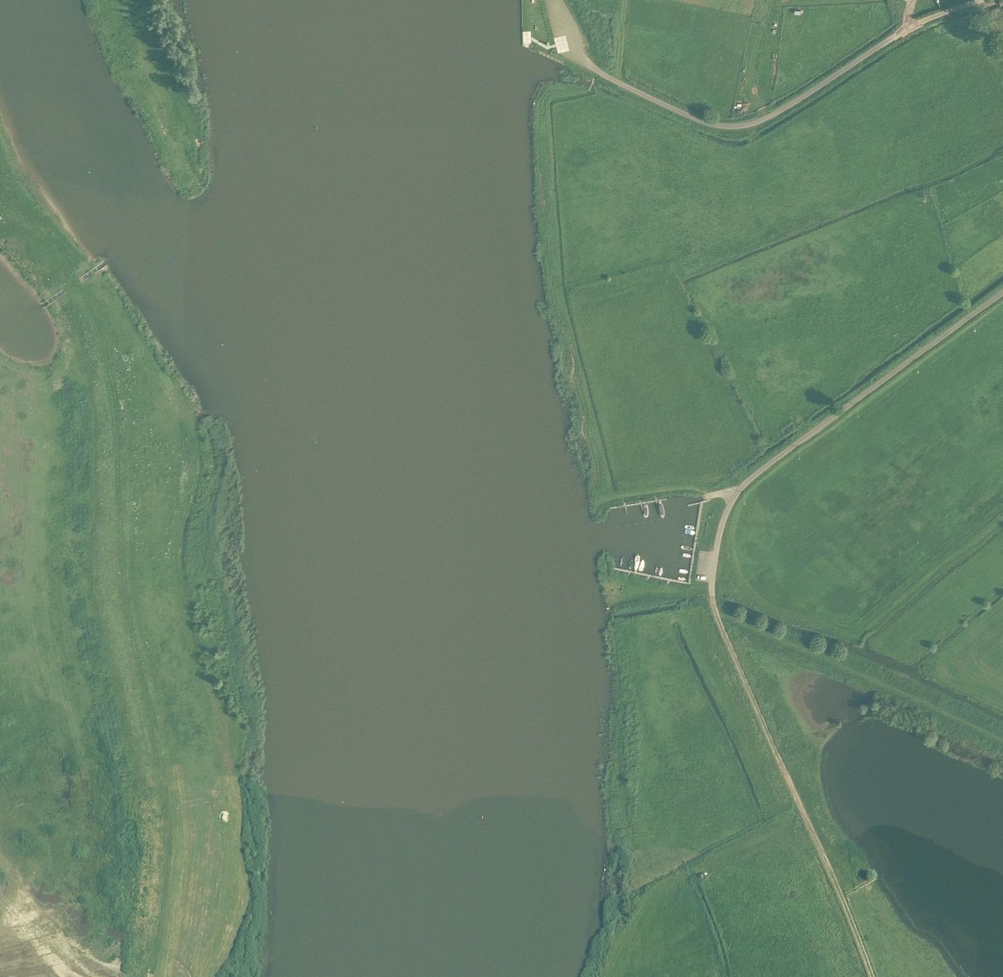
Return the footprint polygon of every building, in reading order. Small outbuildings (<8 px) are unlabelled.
[(778,810),(775,798),(767,800),(770,812),(778,810)]
